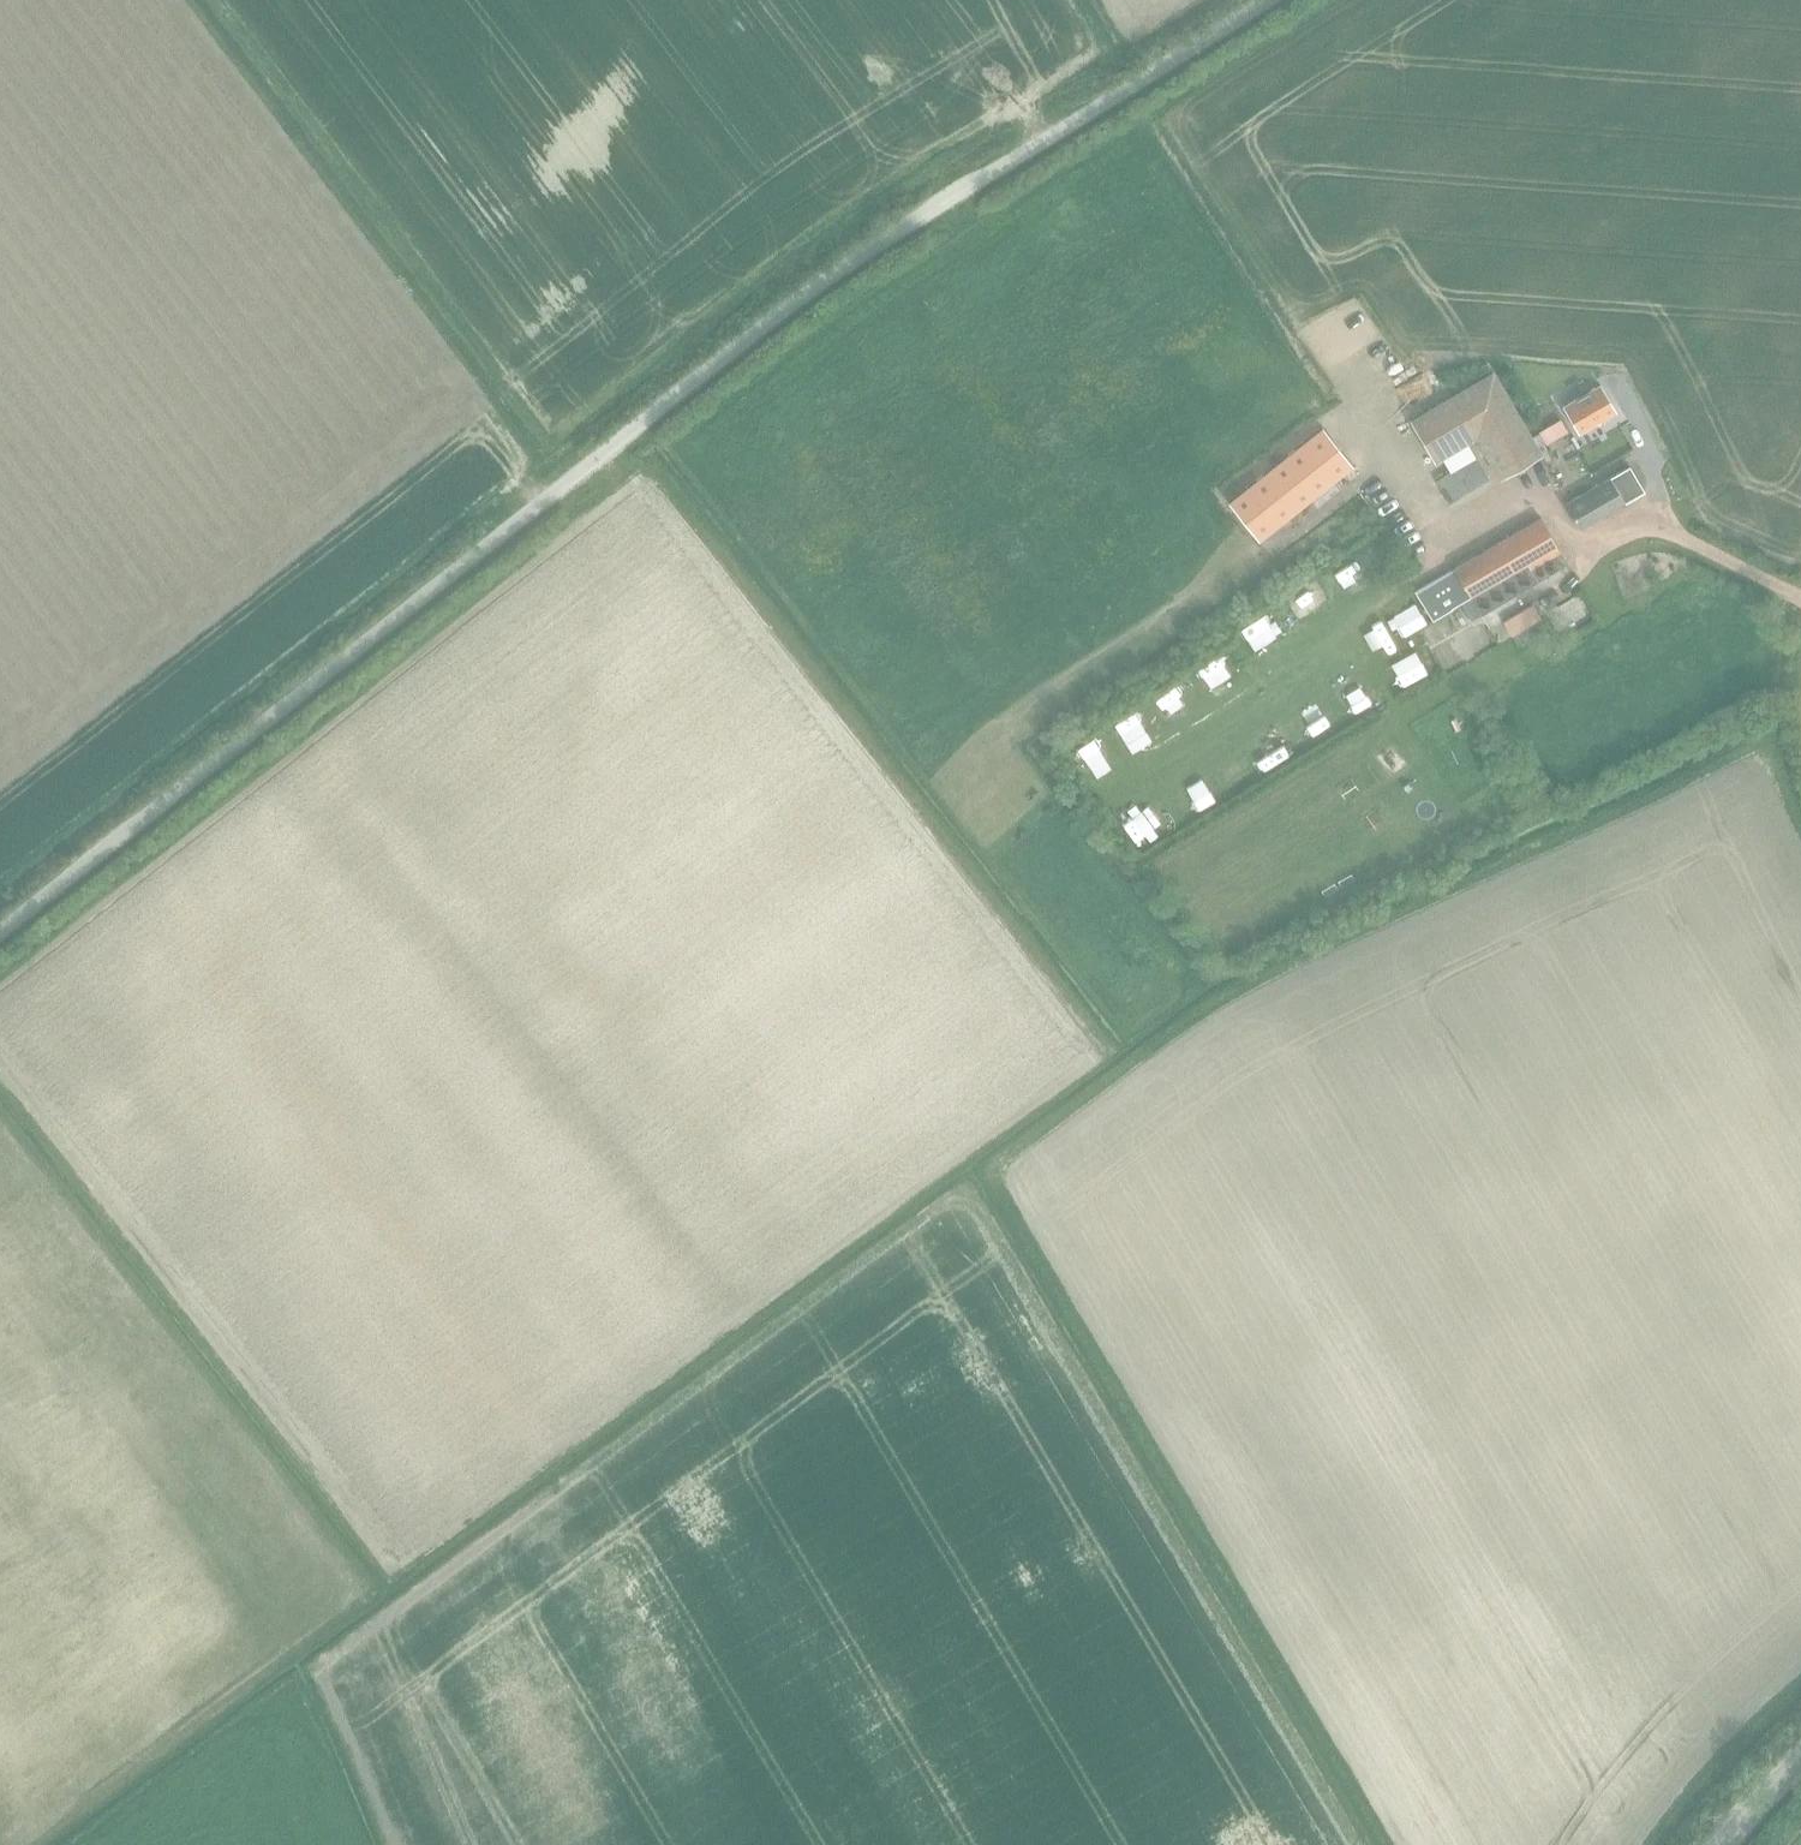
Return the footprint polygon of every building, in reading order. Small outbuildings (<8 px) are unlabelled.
[(1492,369),(1408,418),(1433,461),(1474,436),(1475,437),(1499,478),(1541,453),(1516,411),(1492,369)] [(1599,394),(1563,415),(1577,440),(1614,418),(1599,394)] [(1257,539),(1351,464),(1321,426),(1227,501),(1257,539)] [(1474,457),(1435,479),(1448,500),(1486,478),(1474,457)] [(1565,501),(1580,526),(1644,489),(1630,464),(1565,501)] [(1567,561),(1541,515),(1454,565),(1458,572),(1420,594),(1432,615),(1461,599),(1460,597),(1469,592),(1480,611),(1567,561)] [(1506,620),(1503,621),(1511,634),(1513,632),(1540,617),(1532,604),(1506,620)]
